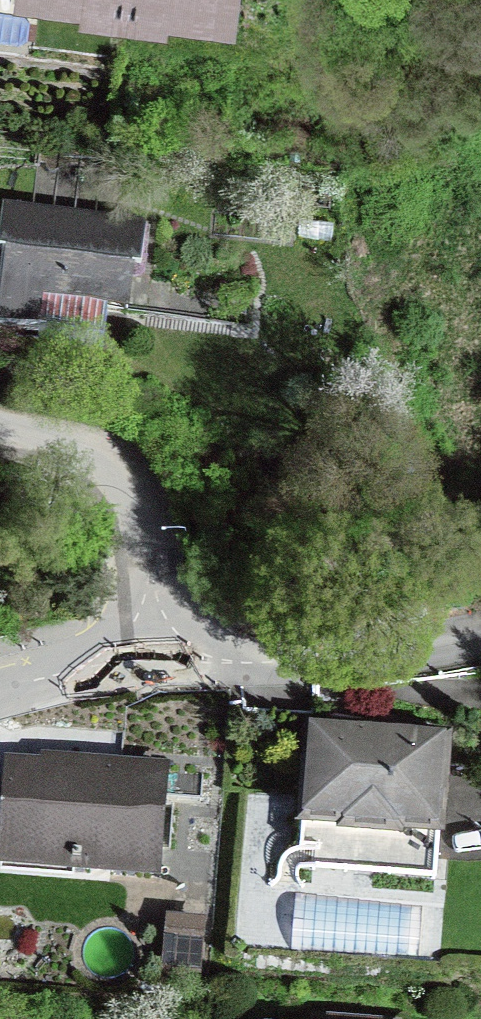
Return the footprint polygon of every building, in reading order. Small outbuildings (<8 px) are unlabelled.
[(125,11),(126,0),(39,0),(125,11)] [(125,11),(215,22),(218,0),(126,0),(125,11)] [(35,148),(27,209),(118,220),(126,160),(35,148)] [(0,226),(0,254),(2,255),(0,274),(0,362),(1,362),(16,351),(19,327),(59,330),(63,303),(95,307),(100,267),(135,271),(138,272),(144,223),(118,220),(27,209),(3,205),(0,226)] [(130,311),(135,271),(100,267),(95,307),(107,309),(130,311)] [(63,303),(59,330),(103,336),(107,309),(95,307),(63,303)] [(38,340),(18,337),(16,351),(1,362),(35,366),(38,340)] [(317,850),(437,859),(446,737),(309,726),(300,848),(317,850)] [(8,784),(4,836),(42,838),(40,863),(156,872),(164,772),(105,767),(105,774),(47,769),(46,787),(8,784)] [(437,859),(317,850),(315,870),(435,879),(437,859)]
